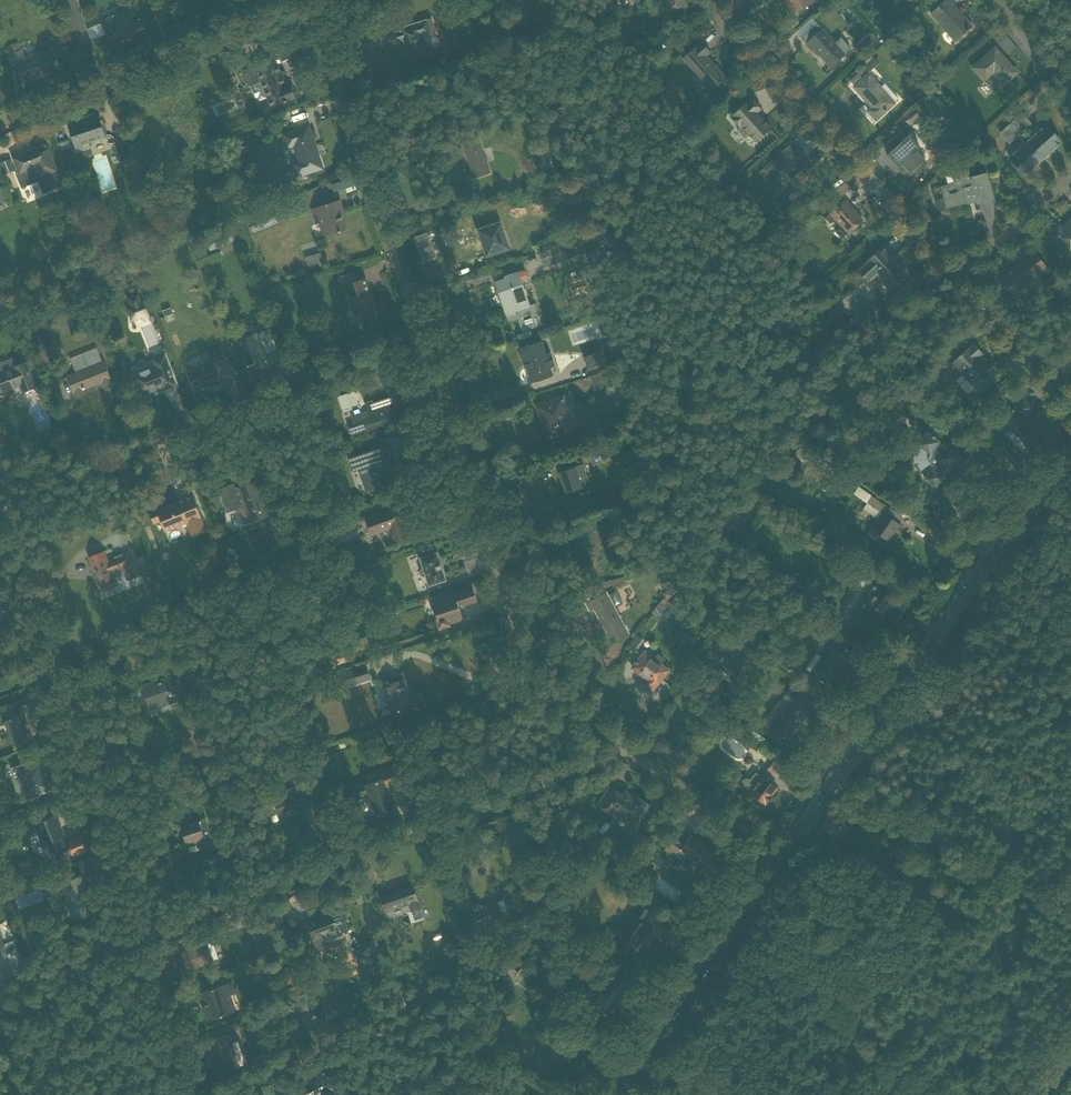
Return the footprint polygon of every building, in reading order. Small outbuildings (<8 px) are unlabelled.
[(809,0),(783,0),(791,12),(809,0)] [(974,23),(954,0),(939,0),(926,11),(951,42),(974,23)] [(114,50),(137,42),(125,10),(102,18),(114,50)] [(400,27),(411,60),(429,54),(422,34),(432,31),(428,18),(400,27)] [(90,42),(105,37),(99,22),(85,27),(90,42)] [(827,66),(842,53),(816,22),(800,36),(827,66)] [(491,48),(509,49),(509,33),(492,32),(491,48)] [(869,32),(864,37),(874,46),(879,41),(869,32)] [(677,57),(706,90),(723,75),(705,55),(709,51),(697,38),(677,57)] [(20,85),(60,71),(51,45),(11,59),(20,85)] [(999,86),(1016,74),(993,45),(966,66),(980,84),(991,75),(999,86)] [(870,54),(861,63),(869,70),(877,61),(870,54)] [(274,110),(298,102),(284,63),(260,71),(274,110)] [(873,123),(896,101),(864,67),(847,84),(865,104),(860,109),(873,123)] [(771,127),(757,112),(761,108),(750,96),(726,117),(751,145),(771,127)] [(78,148),(108,139),(101,117),(71,126),(78,148)] [(1021,174),(1060,139),(1041,119),(1003,154),(1021,174)] [(298,180),(328,169),(312,122),(282,133),(298,180)] [(884,154),(905,177),(927,157),(905,134),(884,154)] [(471,177),(488,171),(477,139),(460,145),(471,177)] [(57,142),(59,150),(68,148),(67,140),(57,142)] [(42,177),(60,170),(47,142),(13,158),(20,174),(38,166),(42,177)] [(793,153),(784,144),(757,170),(767,181),(775,174),(784,184),(796,172),(785,160),(793,153)] [(0,161),(0,163),(3,172),(13,169),(9,158),(0,161)] [(941,207),(989,196),(983,172),(935,184),(941,207)] [(333,191),(352,184),(350,177),(331,184),(333,191)] [(845,233),(863,218),(844,197),(826,212),(845,233)] [(323,238),(351,230),(342,200),(314,209),(323,238)] [(505,249),(531,240),(528,231),(516,234),(508,208),(477,218),(487,248),(503,243),(505,249)] [(1048,233),(1068,257),(1070,254),(1070,212),(1048,233)] [(411,236),(418,261),(433,257),(426,232),(411,236)] [(887,290),(906,275),(879,242),(851,265),(864,281),(874,273),(887,290)] [(1012,294),(1044,265),(1029,248),(997,277),(1012,294)] [(556,250),(539,259),(543,268),(560,259),(556,250)] [(304,256),(307,267),(320,263),(316,252),(304,256)] [(520,330),(532,326),(529,317),(537,314),(532,302),(526,304),(514,270),(489,279),(503,321),(516,317),(520,330)] [(351,320),(376,311),(363,273),(337,283),(351,320)] [(147,351),(158,348),(139,294),(122,299),(133,330),(139,328),(147,351)] [(168,307),(160,310),(165,324),(174,320),(168,307)] [(233,339),(247,373),(267,365),(262,353),(273,348),(264,326),(233,339)] [(527,382),(552,374),(540,337),(516,345),(527,382)] [(974,387),(994,368),(970,342),(950,360),(974,387)] [(224,363),(218,346),(201,353),(205,362),(182,371),(189,390),(218,380),(213,367),(224,363)] [(134,397),(175,383),(163,349),(144,356),(147,367),(126,375),(134,397)] [(601,368),(598,352),(581,355),(584,371),(601,368)] [(68,397),(113,381),(105,359),(60,376),(68,397)] [(35,389),(26,362),(0,370),(0,385),(2,392),(15,388),(17,395),(35,389)] [(588,375),(592,389),(608,385),(604,371),(588,375)] [(957,384),(966,394),(973,387),(964,378),(957,384)] [(347,437),(392,421),(387,405),(391,404),(387,393),(362,402),(357,387),(333,396),(347,437)] [(544,434),(569,426),(559,395),(534,403),(544,434)] [(1008,429),(1029,452),(1053,430),(1047,424),(1042,429),(1025,411),(1030,407),(1020,397),(994,421),(1005,433),(1008,429)] [(932,488),(958,454),(923,427),(912,442),(926,453),(921,459),(926,463),(916,476),(932,488)] [(389,462),(382,442),(345,455),(350,470),(354,468),(362,491),(383,483),(377,466),(389,462)] [(795,451),(799,464),(807,462),(804,449),(795,451)] [(556,474),(567,506),(579,502),(576,492),(585,489),(581,476),(573,479),(569,469),(556,474)] [(247,522),(269,512),(254,478),(232,488),(228,481),(211,489),(222,512),(239,505),(247,522)] [(188,536),(204,531),(192,495),(156,507),(164,532),(184,525),(188,536)] [(390,543),(404,538),(393,505),(359,517),(366,536),(385,530),(390,543)] [(147,512),(151,524),(159,522),(156,510),(147,512)] [(884,540),(897,523),(880,511),(867,528),(884,540)] [(572,527),(585,564),(601,558),(588,521),(572,527)] [(89,554),(102,590),(118,583),(113,569),(123,565),(126,571),(133,568),(130,560),(127,552),(111,558),(107,547),(89,554)] [(423,585),(445,578),(435,548),(414,555),(423,585)] [(854,609),(873,623),(891,598),(872,584),(854,609)] [(473,600),(469,587),(422,601),(431,629),(460,620),(455,605),(473,600)] [(606,642),(625,632),(603,590),(584,600),(606,642)] [(636,652),(644,641),(635,634),(626,644),(636,652)] [(846,672),(857,655),(829,637),(806,673),(825,685),(837,666),(846,672)] [(626,666),(654,686),(667,667),(640,647),(626,666)] [(149,708),(186,695),(178,671),(140,683),(149,708)] [(346,686),(369,681),(367,672),(344,677),(346,686)] [(403,714),(421,709),(417,694),(404,698),(397,676),(377,682),(385,711),(401,706),(403,714)] [(809,722),(819,708),(787,685),(776,699),(781,703),(764,727),(784,742),(802,717),(809,722)] [(0,706),(0,711),(3,717),(13,713),(8,702),(0,706)] [(15,746),(32,739),(22,713),(5,719),(15,746)] [(32,796),(55,788),(44,757),(21,765),(32,796)] [(773,759),(764,769),(774,778),(783,768),(773,759)] [(762,805),(775,787),(752,771),(739,790),(762,805)] [(278,822),(318,805),(307,779),(267,795),(278,822)] [(359,822),(393,809),(382,779),(347,793),(359,822)] [(592,804),(632,827),(647,802),(607,779),(592,804)] [(53,860),(78,850),(61,808),(37,818),(53,860)] [(842,843),(851,830),(825,813),(816,826),(842,843)] [(189,844),(208,838),(202,817),(182,823),(189,844)] [(712,876),(723,861),(703,846),(705,843),(689,831),(680,842),(669,834),(659,847),(684,867),(690,860),(712,876)] [(67,920),(100,912),(90,872),(58,879),(67,920)] [(390,919),(423,907),(414,881),(381,894),(390,919)] [(475,930),(508,919),(500,897),(467,908),(475,930)] [(605,938),(626,955),(648,929),(640,922),(648,914),(635,903),(605,938)] [(316,942),(353,929),(345,908),(308,921),(316,942)] [(188,969),(220,959),(214,939),(182,949),(188,969)] [(517,986),(530,976),(522,966),(514,972),(510,966),(505,970),(517,986)] [(208,1019),(241,1009),(233,982),(200,992),(208,1019)] [(602,1008),(618,1023),(632,1007),(616,993),(602,1008)] [(227,1071),(249,1064),(241,1040),(219,1048),(227,1071)] [(331,1092),(324,1075),(301,1085),(306,1094),(325,1094),(331,1092)]
